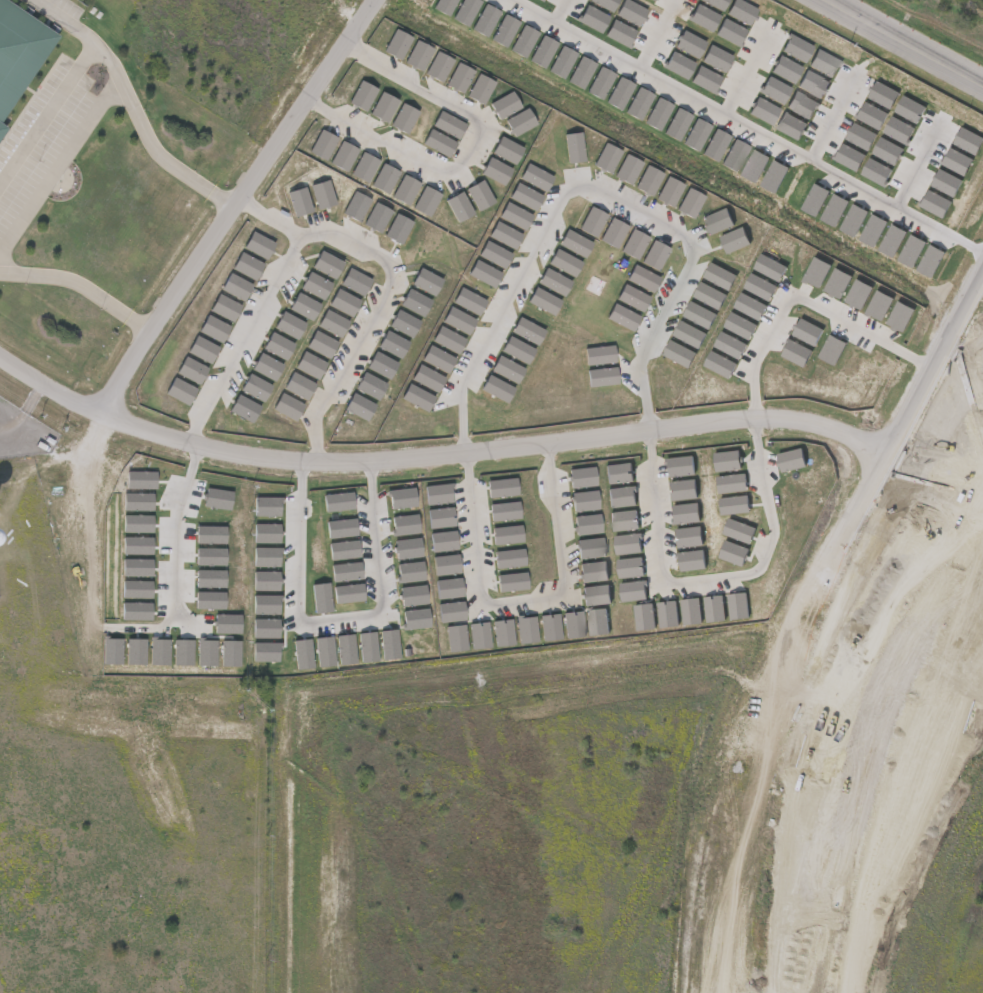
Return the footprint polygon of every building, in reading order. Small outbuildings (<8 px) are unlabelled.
[(9,126),(0,140),(0,0),(10,0),(62,32),(4,123),(9,126)]
